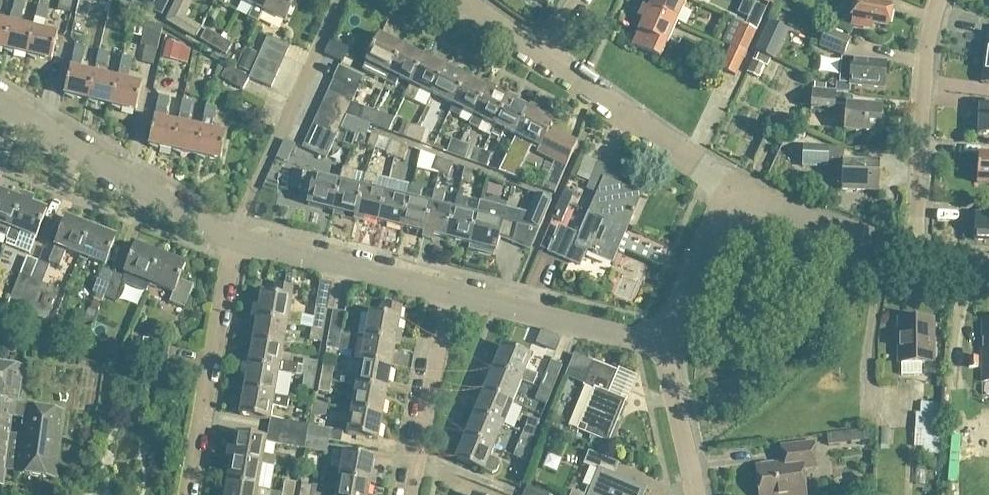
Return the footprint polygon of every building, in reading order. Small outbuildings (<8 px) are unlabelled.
[(32,28),(21,25),(23,16),(26,3),(24,2),(24,0),(14,0),(11,13),(9,22),(2,49),(26,55),(32,28)] [(56,34),(44,31),(51,1),(48,0),(39,0),(32,28),(26,55),(50,61),(56,34)] [(58,9),(69,12),(71,0),(59,0),(58,9)] [(91,0),(78,0),(74,15),(86,18),(91,0)] [(168,0),(155,0),(132,0),(132,1),(142,6),(143,4),(151,8),(150,11),(160,16),(168,0)] [(190,0),(177,0),(168,19),(178,24),(190,0)] [(267,0),(241,0),(241,1),(252,7),(247,17),(256,22),(262,11),(267,0)] [(294,0),(267,0),(262,11),(283,22),(294,0)] [(686,0),(653,0),(649,8),(676,21),(686,0)] [(891,7),(878,4),(879,0),(878,0),(851,0),(850,3),(854,4),(850,23),(872,27),(873,23),(887,26),(891,7)] [(676,21),(649,8),(643,6),(638,17),(644,19),(638,31),(632,45),(659,58),(665,44),(676,21)] [(755,31),(761,19),(751,15),(746,26),(755,31)] [(9,22),(0,20),(0,49),(2,49),(9,22)] [(135,21),(132,34),(142,36),(145,23),(135,21)] [(756,53),(770,59),(785,28),(771,21),(756,53)] [(142,36),(140,45),(157,49),(162,27),(145,23),(142,36)] [(745,53),(755,31),(746,26),(741,24),(730,46),(745,53)] [(221,39),(206,29),(200,40),(215,49),(221,39)] [(842,54),(848,38),(825,29),(819,45),(842,54)] [(284,56),(288,46),(266,36),(262,47),(284,56)] [(384,83),(401,47),(379,36),(377,40),(361,72),(384,83)] [(224,55),(231,44),(221,39),(215,49),(224,55)] [(330,39),(323,54),(341,62),(348,47),(330,39)] [(167,40),(163,56),(177,59),(180,43),(167,40)] [(87,100),(93,73),(79,70),(84,47),(75,45),(63,94),(87,100)] [(734,76),(745,53),(730,46),(720,69),(734,76)] [(284,56),(262,47),(257,57),(279,67),(284,56)] [(409,85),(423,57),(401,47),(384,83),(394,88),(398,80),(409,85)] [(247,48),(238,68),(249,72),(258,53),(247,48)] [(105,66),(108,53),(99,51),(96,64),(105,66)] [(758,54),(755,61),(766,66),(768,67),(771,60),(758,54)] [(0,56),(0,74),(9,77),(15,61),(0,56)] [(134,112),(141,85),(126,81),(131,58),(122,56),(119,69),(117,79),(110,106),(134,112)] [(279,67),(257,57),(252,68),(275,77),(279,67)] [(430,96),(444,68),(423,57),(409,85),(409,86),(404,98),(413,102),(419,90),(430,96)] [(760,78),(766,66),(755,61),(752,59),(746,72),(760,78)] [(848,85),(883,87),(885,62),(852,59),(852,60),(846,59),(844,85),(848,85)] [(984,59),(981,83),(988,84),(988,60),(984,59)] [(248,79),(227,66),(220,78),(241,90),(248,79)] [(270,88),(275,77),(252,68),(248,78),(270,88)] [(357,91),(362,79),(339,68),(333,80),(357,91)] [(452,107),(466,79),(444,68),(430,96),(452,107)] [(110,106),(117,79),(93,73),(87,100),(110,106)] [(459,116),(461,112),(472,117),(487,89),(466,79),(452,107),(450,111),(459,116)] [(351,102),(357,91),(333,80),(328,91),(351,102)] [(836,82),(835,90),(848,91),(848,85),(844,85),(840,84),(840,83),(836,82)] [(833,110),(835,92),(824,91),(824,84),(813,83),(813,90),(811,89),(810,108),(833,110)] [(494,127),(510,95),(509,95),(507,99),(495,93),(497,89),(488,85),(472,117),(468,126),(478,131),(482,122),(494,127)] [(346,113),(351,102),(328,91),(323,103),(346,113)] [(172,150),(181,110),(180,110),(178,109),(175,123),(163,120),(168,97),(158,95),(156,108),(157,108),(155,118),(154,118),(148,145),(172,150)] [(515,138),(531,106),(510,95),(494,127),(490,135),(500,139),(503,132),(515,138)] [(195,155),(201,128),(186,125),(191,102),(182,100),(180,110),(181,110),(172,150),(195,155)] [(341,125),(345,116),(346,113),(323,103),(317,114),(341,125)] [(879,134),(881,108),(841,104),(840,110),(845,110),(843,131),(879,134)] [(219,160),(225,133),(210,130),(215,107),(206,105),(203,118),(201,128),(195,155),(219,160)] [(577,141),(550,128),(553,120),(538,113),(539,110),(531,106),(515,138),(498,171),(517,178),(517,177),(515,176),(531,143),(539,147),(539,148),(540,148),(541,147),(555,155),(553,159),(566,166),(577,141)] [(980,106),(978,134),(988,135),(988,107),(980,106)] [(367,124),(372,111),(363,108),(358,121),(367,124)] [(375,128),(380,114),(372,111),(367,124),(369,125),(375,128)] [(336,136),(341,125),(317,114),(312,125),(336,136)] [(349,126),(347,131),(356,134),(358,130),(367,133),(369,125),(367,124),(358,121),(351,119),(349,126)] [(410,140),(415,127),(406,124),(401,137),(410,140)] [(330,148),(336,136),(312,125),(307,137),(330,148)] [(419,144),(424,130),(415,127),(410,140),(419,144)] [(362,146),(367,133),(358,130),(356,134),(353,143),(362,146)] [(370,134),(366,146),(374,149),(378,137),(370,134)] [(330,148),(307,137),(302,148),(325,159),(330,148)] [(455,157),(460,143),(451,140),(446,153),(455,157)] [(393,157),(398,144),(390,141),(385,155),(393,157)] [(763,142),(757,158),(767,162),(773,146),(763,142)] [(464,160),(468,146),(460,143),(455,157),(464,160)] [(402,161),(407,148),(398,144),(393,157),(402,161)] [(802,146),(802,167),(830,168),(831,147),(802,146)] [(476,164),(480,151),(474,149),(469,162),(476,164)] [(476,164),(486,168),(491,155),(480,151),(476,164)] [(977,154),(976,183),(988,183),(988,155),(977,154)] [(438,174),(443,161),(434,158),(429,170),(438,174)] [(877,190),(878,161),(837,159),(836,172),(842,173),(841,189),(877,190)] [(447,177),(452,164),(443,161),(438,174),(447,177)] [(633,211),(640,195),(615,184),(619,173),(597,164),(586,189),(596,194),(588,213),(625,229),(632,214),(634,211),(633,211)] [(354,220),(362,187),(351,184),(354,171),(344,168),(339,182),(338,181),(331,212),(340,214),(340,216),(354,220)] [(469,184),(473,172),(463,168),(460,182),(469,184)] [(331,212),(338,181),(314,175),(314,177),(302,174),(297,194),(309,197),(307,206),(331,212)] [(377,223),(385,193),(373,190),(376,177),(365,174),(362,187),(354,220),(354,221),(355,221),(356,220),(364,222),(364,220),(377,223)] [(424,235),(434,195),(435,191),(434,191),(422,188),(422,186),(412,184),(410,189),(408,198),(401,229),(423,234),(424,235)] [(447,240),(458,197),(456,197),(453,209),(441,206),(444,192),(434,189),(434,191),(435,191),(434,195),(424,235),(423,234),(422,238),(432,241),(433,237),(447,240)] [(564,190),(559,200),(569,204),(573,194),(564,190)] [(22,200),(20,199),(0,192),(0,235),(7,238),(22,200)] [(6,240),(30,250),(46,210),(31,204),(34,198),(22,193),(20,199),(22,200),(7,238),(6,240)] [(408,198),(385,193),(377,223),(401,229),(408,198)] [(537,229),(550,200),(538,196),(526,224),(537,229)] [(471,246),(478,216),(463,212),(466,199),(458,197),(447,240),(471,246)] [(561,222),(569,204),(559,200),(552,218),(561,222)] [(478,216),(471,246),(478,248),(477,251),(493,254),(494,252),(495,252),(498,237),(512,241),(519,211),(482,202),(478,216)] [(569,209),(563,222),(575,226),(580,213),(569,209)] [(611,263),(625,229),(588,213),(579,236),(558,227),(547,252),(579,265),(585,252),(592,255),(592,256),(595,257),(611,263)] [(974,214),(973,240),(988,240),(988,215),(974,214)] [(79,256),(91,228),(66,218),(48,262),(59,266),(66,250),(79,256)] [(104,266),(115,237),(91,228),(79,256),(104,266)] [(148,283),(159,255),(134,245),(123,273),(126,274),(122,283),(146,292),(150,284),(148,283)] [(183,308),(192,286),(178,280),(184,265),(159,255),(148,283),(150,284),(172,293),(168,302),(183,308)] [(92,293),(103,297),(112,273),(101,269),(92,293)] [(9,298),(21,303),(31,278),(19,273),(9,298)] [(123,278),(112,273),(103,297),(114,302),(123,278)] [(31,278),(21,303),(50,314),(60,289),(41,282),(31,278)] [(289,313),(292,299),(291,299),(293,287),(275,284),(273,296),(261,294),(259,308),(254,307),(252,318),(257,319),(257,318),(287,324),(300,326),(302,315),(289,313)] [(400,344),(402,333),(397,333),(400,319),(399,319),(401,307),(383,303),(381,315),(370,313),(365,338),(395,343),(400,344)] [(323,331),(327,309),(315,307),(313,317),(312,328),(311,329),(323,331)] [(341,335),(344,312),(333,310),(329,332),(341,335)] [(312,328),(313,317),(302,315),(300,326),(312,328)] [(283,348),(287,324),(257,318),(257,319),(253,342),(283,348)] [(921,374),(921,362),(933,362),(933,318),(899,318),(899,363),(902,362),(902,374),(921,374)] [(321,341),(323,331),(311,329),(310,339),(321,341)] [(339,345),(341,335),(329,332),(327,343),(339,345)] [(167,355),(169,343),(142,338),(140,350),(167,355)] [(361,362),(391,367),(395,343),(365,338),(361,362)] [(281,361),(283,348),(253,342),(248,366),(279,372),(296,375),(298,364),(281,361)] [(525,371),(530,358),(501,347),(492,370),(520,381),(531,386),(535,376),(525,371)] [(969,355),(969,367),(979,367),(979,355),(969,355)] [(303,377),(314,378),(317,361),(303,358),(302,364),(298,364),(296,375),(303,377)] [(320,379),(331,381),(335,364),(324,362),(320,379)] [(342,372),(340,383),(357,386),(357,385),(387,391),(391,367),(361,362),(359,375),(342,372)] [(550,393),(561,366),(550,362),(539,388),(550,393)] [(570,423),(569,426),(592,436),(607,442),(624,401),(606,394),(615,372),(593,363),(584,385),(585,386),(570,423)] [(13,417),(16,418),(17,405),(23,368),(0,365),(0,484),(3,485),(5,469),(10,433),(13,417)] [(279,372),(248,366),(243,365),(241,375),(247,376),(244,390),(274,396),(279,372)] [(511,404),(520,381),(492,370),(483,392),(511,404)] [(312,390),(314,378),(303,377),(301,388),(312,390)] [(329,393),(331,381),(320,379),(318,391),(329,393)] [(382,415),(387,391),(357,385),(357,386),(352,409),(382,415)] [(545,404),(550,393),(539,388),(535,399),(545,404)] [(270,420),(273,406),(287,409),(289,398),(274,396),(244,390),(240,414),(270,420)] [(502,426),(511,404),(483,392),(473,415),(502,426)] [(915,413),(914,446),(921,447),(921,457),(942,458),(944,415),(938,414),(939,403),(920,402),(920,413),(915,413)] [(312,403),(310,415),(318,416),(320,404),(312,403)] [(65,412),(17,405),(16,418),(21,418),(19,434),(10,433),(5,469),(14,470),(14,472),(56,478),(65,412)] [(378,439),(382,415),(352,409),(348,434),(378,439)] [(493,449),(502,426),(473,415),(464,437),(493,449)] [(528,416),(526,422),(521,434),(531,438),(538,420),(528,416)] [(306,437),(309,425),(281,420),(279,432),(306,437)] [(340,443),(343,431),(309,425),(306,437),(329,441),(340,443)] [(864,429),(827,433),(829,445),(865,441),(864,429)] [(304,449),(306,437),(279,432),(277,444),(304,449)] [(548,432),(544,440),(559,446),(562,437),(548,432)] [(263,454),(265,440),(235,434),(232,450),(226,449),(224,461),(230,462),(231,459),(261,465),(271,466),(273,456),(263,454)] [(527,449),(531,438),(521,434),(517,445),(527,449)] [(592,436),(588,444),(603,451),(607,442),(592,436)] [(327,453),(329,441),(306,437),(304,449),(327,453)] [(490,456),(493,449),(464,437),(455,460),(484,472),(484,470),(492,473),(497,471),(500,464),(498,459),(490,456)] [(815,442),(781,446),(784,464),(757,467),(760,494),(808,494),(805,470),(818,468),(815,442)] [(373,460),(356,457),(357,450),(344,448),(338,479),(368,484),(369,483),(376,484),(378,474),(371,472),(373,460)] [(612,476),(618,463),(588,451),(583,464),(603,472),(596,490),(590,488),(588,494),(641,494),(644,489),(612,476)] [(257,488),(261,465),(231,459),(230,462),(226,483),(257,488)] [(368,484),(338,479),(335,494),(366,494),(368,484)] [(295,483),(284,481),(282,493),(292,494),(295,483)] [(257,488),(226,483),(224,494),(271,494),(272,491),(257,488)] [(311,486),(300,484),(299,494),(310,494),(311,486)] [(527,484),(522,494),(549,494),(549,493),(527,484)]
